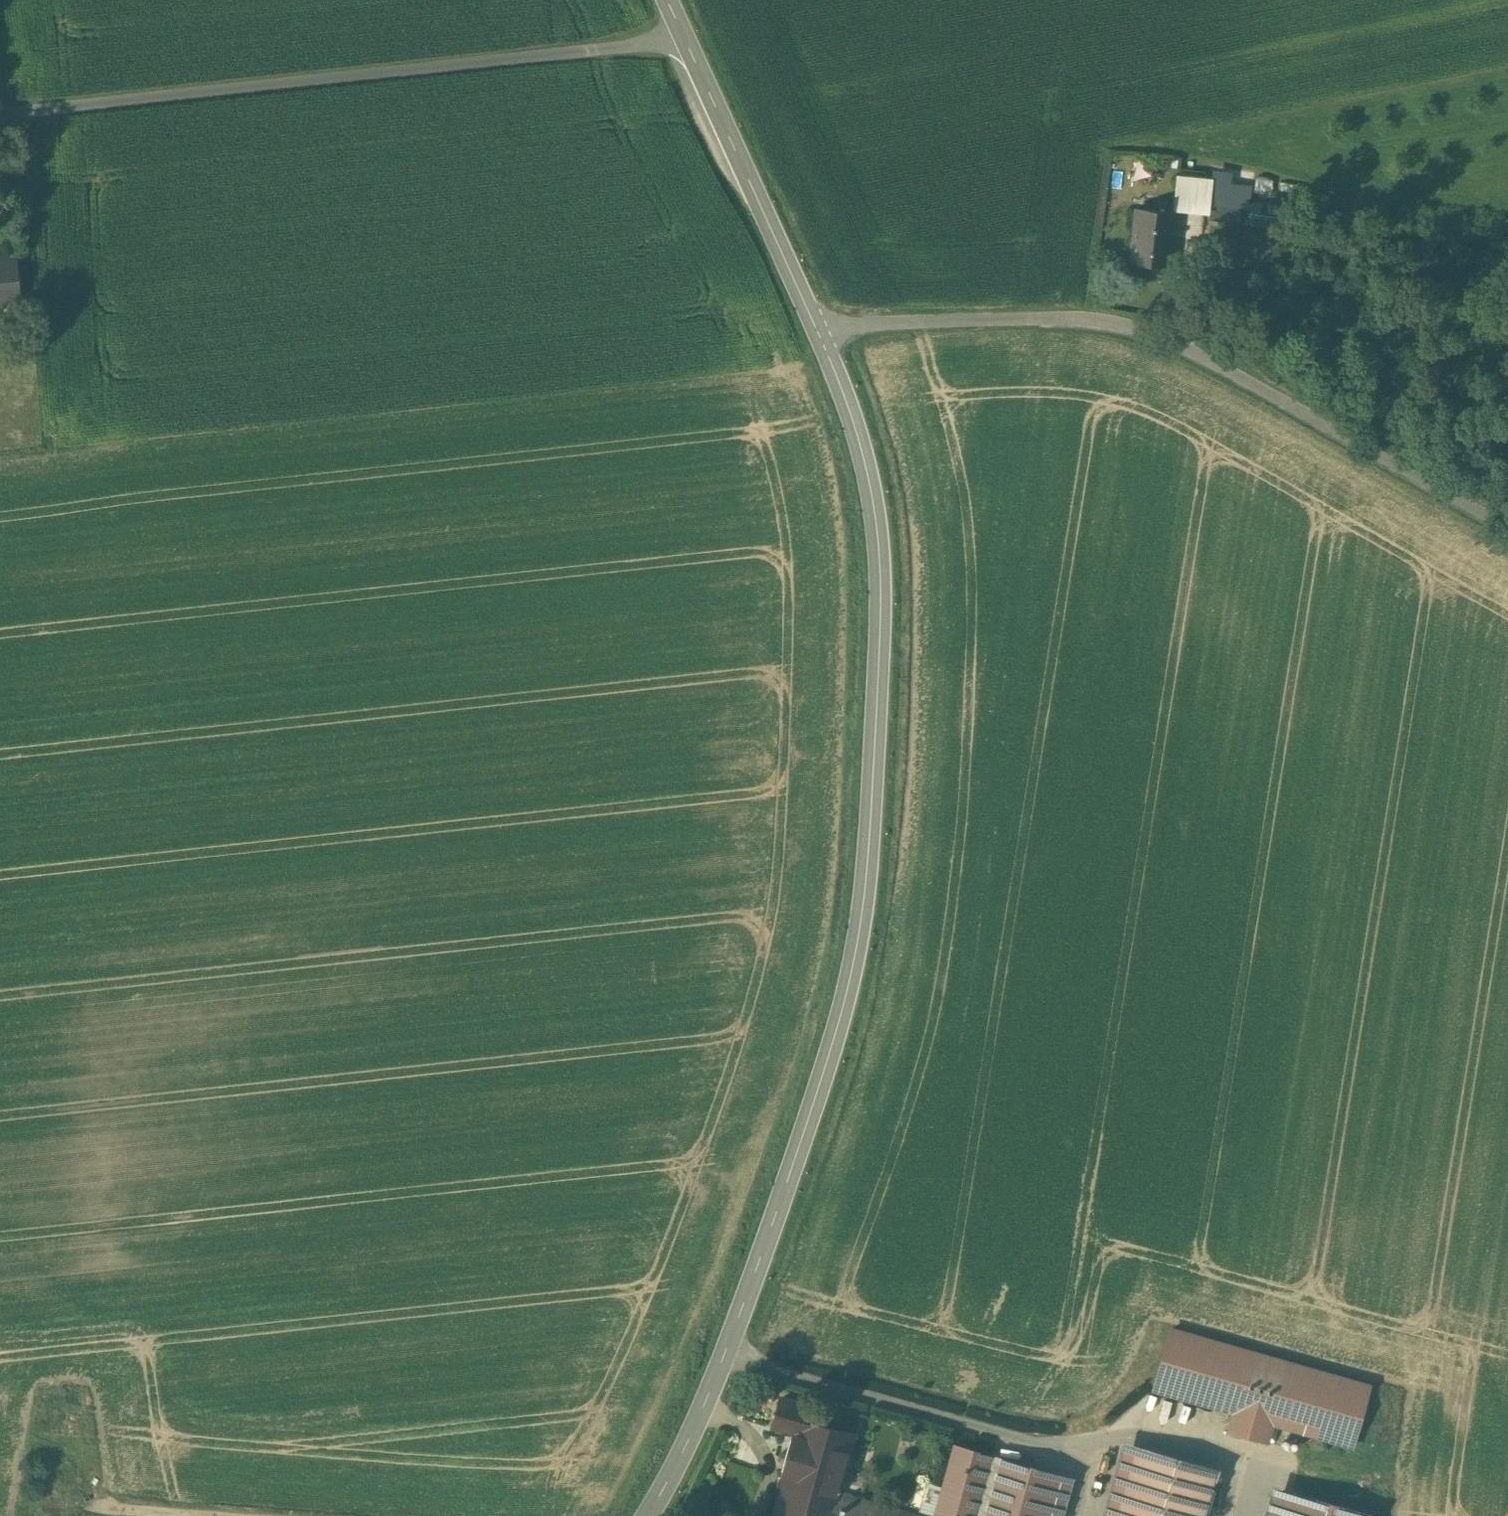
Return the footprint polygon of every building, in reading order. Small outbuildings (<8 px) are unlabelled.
[(1209,178),(1178,175),(1175,210),(1206,213),(1209,178)] [(1251,178),(1213,175),(1209,213),(1247,217),(1251,178)] [(1173,211),(1136,208),(1130,261),(1167,264),(1173,211)] [(1202,230),(1181,228),(1178,246),(1199,249),(1202,230)] [(15,256),(0,257),(0,308),(4,308),(3,302),(18,300),(15,256)] [(1369,1385),(1170,1328),(1153,1388),(1234,1411),(1228,1430),(1266,1441),(1271,1421),(1352,1444),(1369,1385)] [(800,1418),(802,1419),(805,1403),(781,1398),(774,1425),(797,1431),(800,1418)] [(784,1475),(838,1490),(854,1433),(802,1419),(800,1418),(797,1431),(784,1475)] [(1072,1472),(957,1438),(934,1515),(1059,1515),(1072,1472)] [(1138,1447),(1117,1515),(1202,1515),(1216,1468),(1138,1447)] [(784,1475),(773,1515),(933,1515),(838,1490),(784,1475)] [(1292,1490),(1285,1515),(1369,1515),(1370,1512),(1292,1490)]
